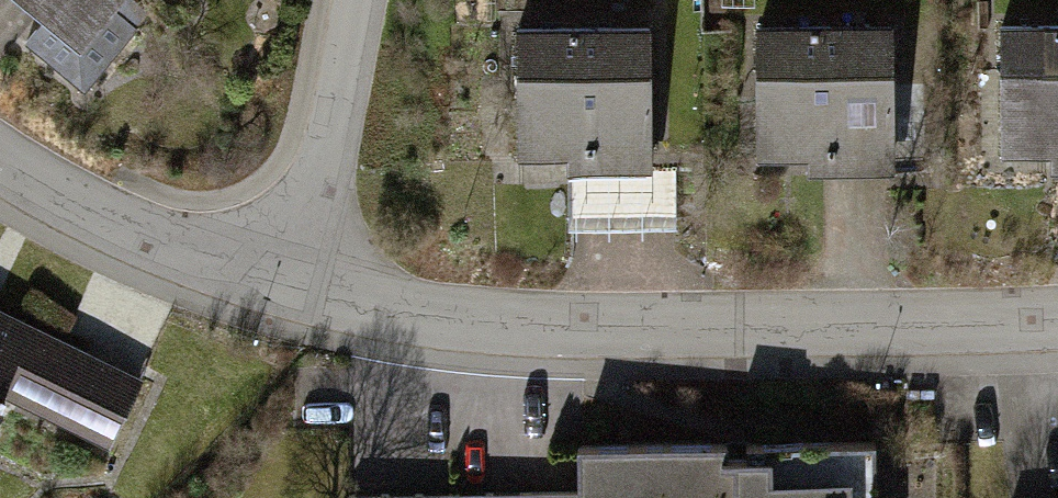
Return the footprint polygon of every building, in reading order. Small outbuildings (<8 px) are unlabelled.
[(68,44),(106,0),(16,0),(68,44)] [(161,12),(171,0),(146,0),(161,12)] [(879,30),(733,28),(732,163),(877,165),(879,30)] [(981,31),(982,162),(1057,161),(1057,30),(981,31)] [(638,35),(503,36),(504,176),(639,175),(638,35)] [(0,314),(0,397),(95,443),(128,375),(0,314)] [(335,496),(335,497),(850,497),(849,446),(567,453),(568,491),(335,496)]
